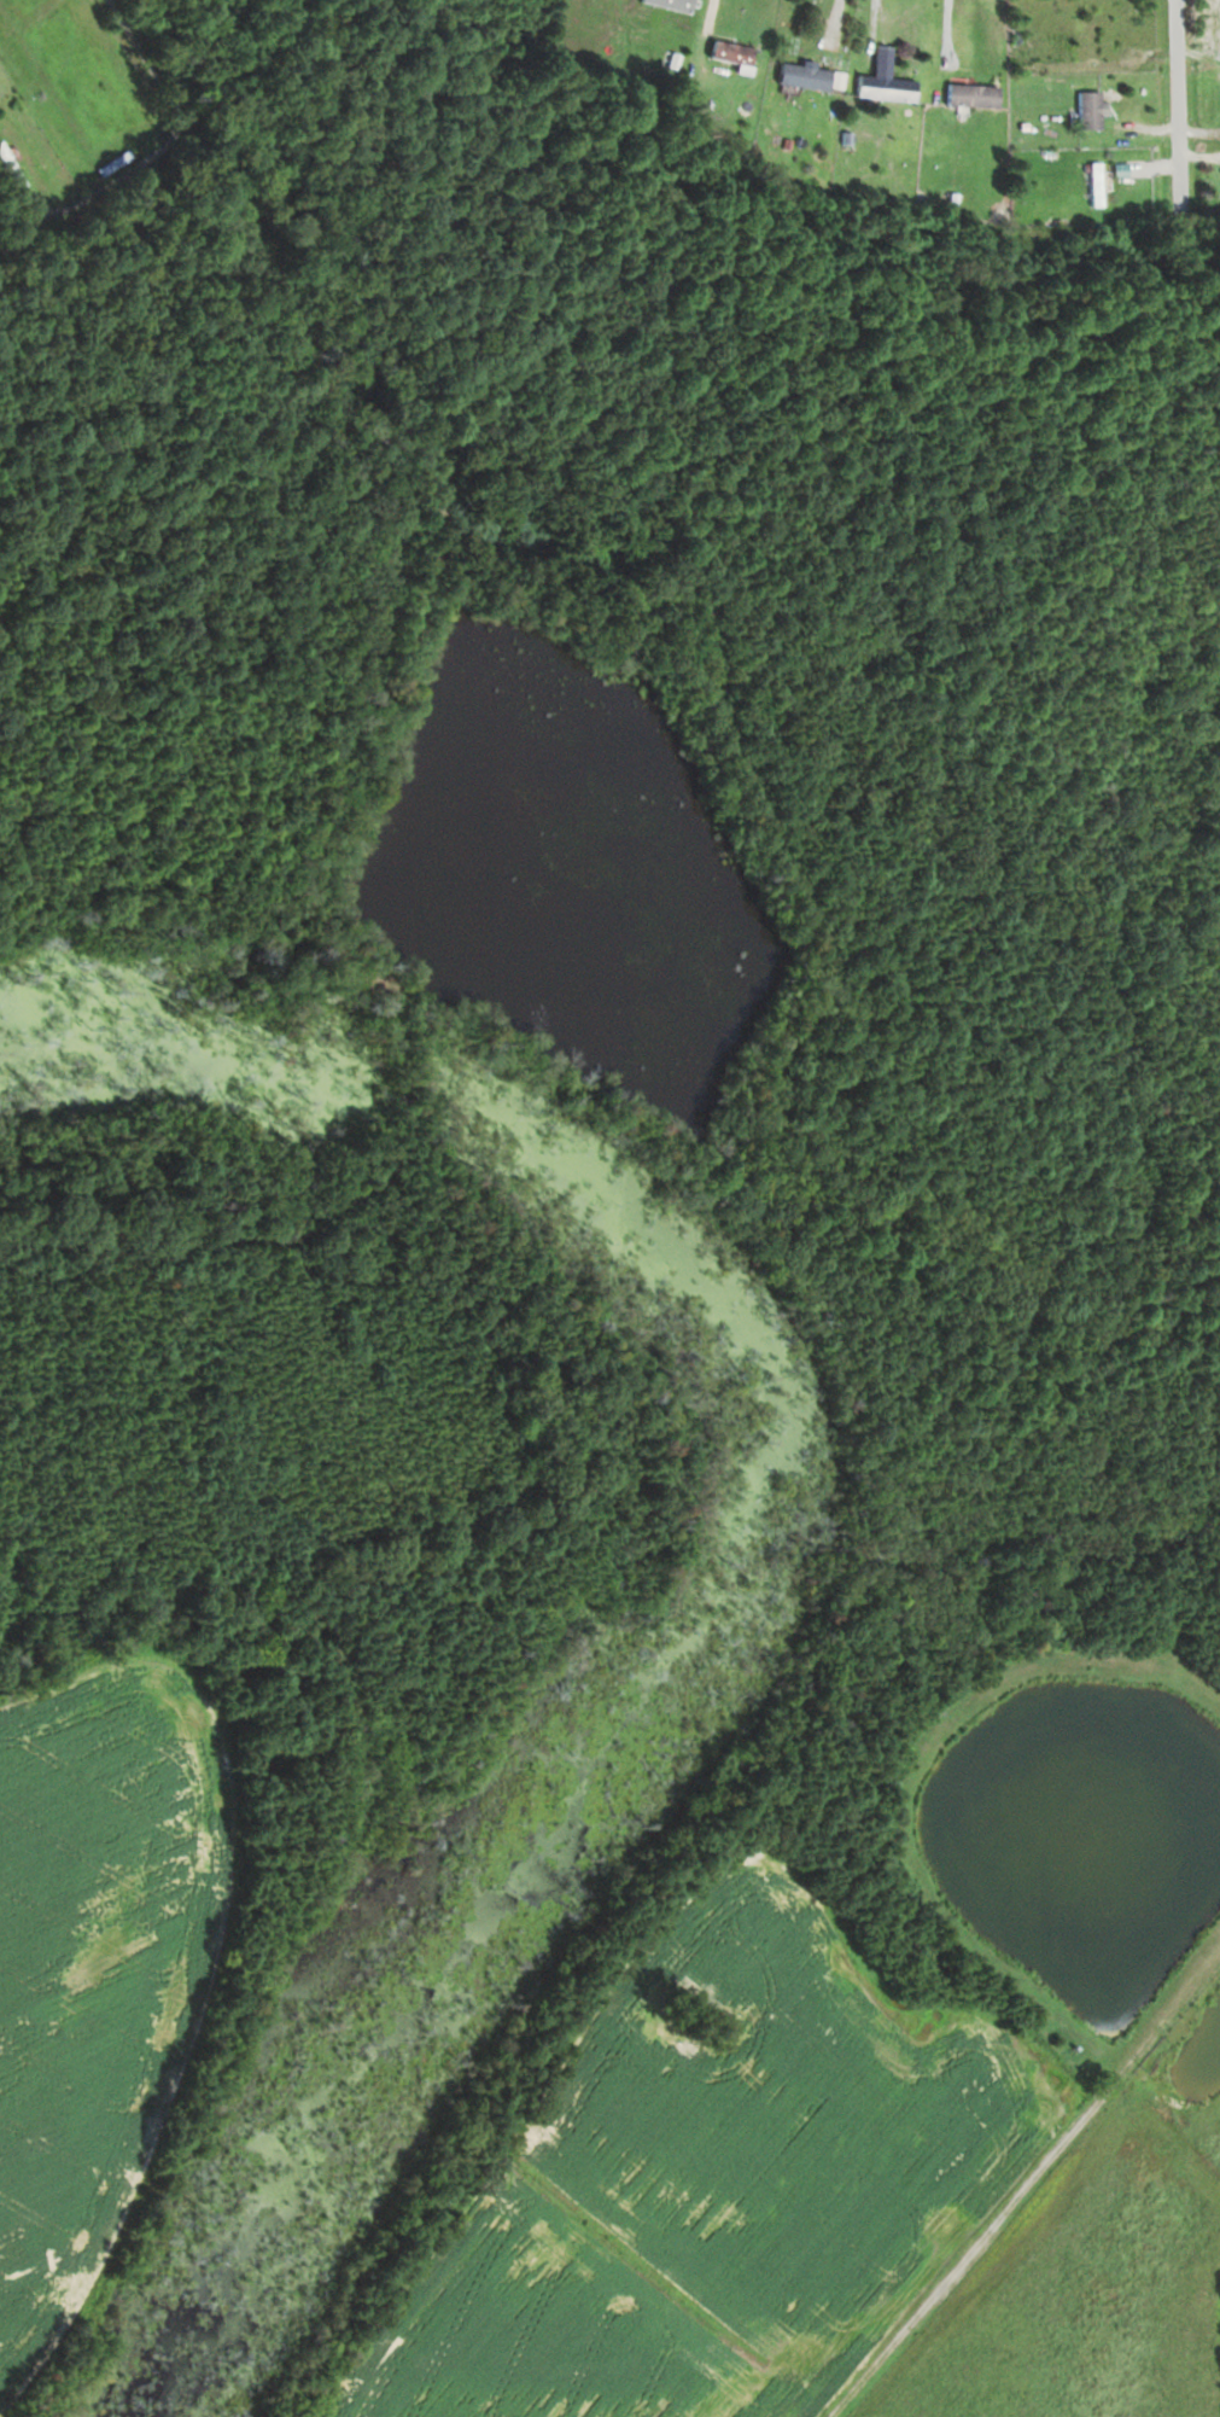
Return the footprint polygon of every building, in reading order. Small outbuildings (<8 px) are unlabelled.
[(690,14),(693,0),(639,0),(638,1),(690,14)] [(753,47),(712,40),(709,58),(750,65),(753,47)] [(829,91),(830,86),(842,88),(844,72),(780,62),(777,83),(829,91)] [(857,97),(915,101),(917,79),(858,75),(857,97)] [(947,105),(998,107),(998,86),(948,83),(947,105)] [(1101,129),(1101,116),(1104,116),(1104,92),(1078,92),(1078,129),(1101,129)] [(3,140),(0,141),(0,162),(15,191),(26,185),(3,140)] [(1102,206),(1102,162),(1090,162),(1090,206),(1102,206)]
